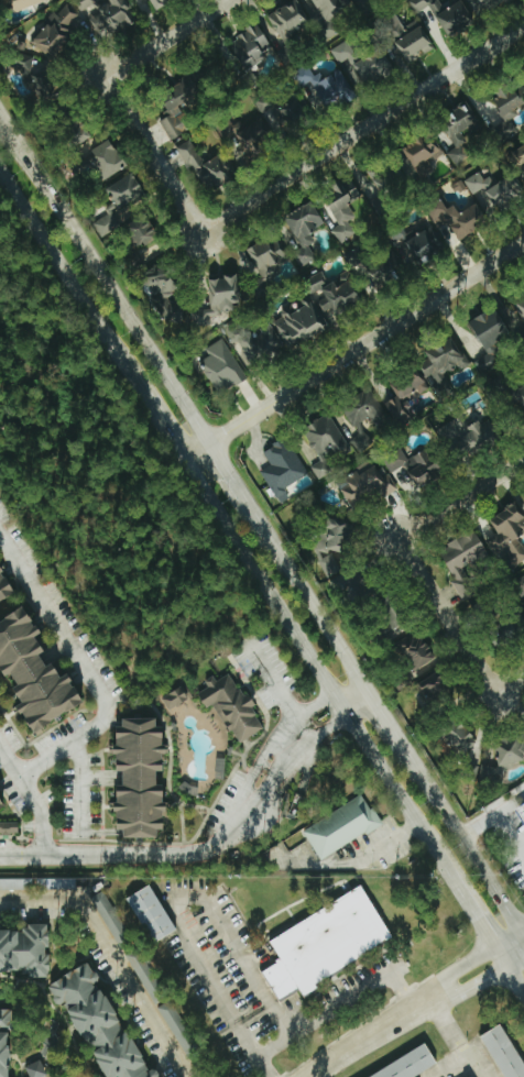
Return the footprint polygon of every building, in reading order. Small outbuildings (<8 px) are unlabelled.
[(47,0),(11,0),(17,13),(47,0)] [(125,0),(108,0),(93,7),(90,0),(75,0),(84,18),(88,17),(95,32),(105,28),(109,36),(136,24),(125,0)] [(172,0),(149,0),(155,10),(172,0)] [(279,39),(309,27),(298,0),(268,13),(279,39)] [(323,21),(350,8),(346,0),(313,0),(323,21)] [(427,7),(425,0),(409,0),(413,12),(427,7)] [(435,16),(444,11),(438,0),(432,0),(427,3),(435,16)] [(476,22),(470,10),(478,6),(475,0),(462,0),(462,1),(437,15),(449,37),(476,22)] [(482,10),(507,0),(478,0),(482,10)] [(30,41),(54,60),(75,33),(67,27),(77,15),(64,5),(56,14),(54,12),(30,41)] [(398,32),(402,39),(394,44),(406,62),(432,46),(416,20),(398,32)] [(271,51),(260,26),(229,39),(240,64),(271,51)] [(352,65),(359,60),(347,40),(330,50),(339,65),(348,59),(352,65)] [(392,69),(378,49),(352,66),(366,86),(392,69)] [(354,90),(339,69),(322,82),(308,64),(291,77),(320,115),(354,90)] [(168,140),(192,129),(181,106),(211,92),(201,71),(161,90),(172,115),(159,121),(168,140)] [(33,74),(36,97),(59,94),(57,79),(49,80),(48,72),(33,74)] [(516,133),(510,119),(518,115),(515,108),(523,104),(523,82),(492,95),(502,120),(491,124),(498,140),(516,133)] [(297,97),(280,107),(271,91),(253,102),(260,114),(271,108),(281,126),(305,112),(297,97)] [(455,167),(470,155),(461,145),(469,139),(467,136),(481,124),(464,103),(438,124),(455,146),(445,154),(455,167)] [(239,120),(217,127),(221,140),(243,133),(239,120)] [(255,140),(268,135),(262,121),(237,131),(249,161),(261,156),(255,140)] [(419,134),(401,154),(422,172),(439,152),(419,134)] [(127,166),(111,139),(89,152),(105,179),(127,166)] [(202,187),(213,181),(217,187),(231,179),(217,156),(204,164),(189,140),(177,147),(202,187)] [(507,155),(518,174),(523,170),(523,144),(507,155)] [(404,192),(396,167),(367,176),(375,201),(404,192)] [(472,195),(482,188),(498,212),(523,195),(523,192),(512,175),(497,185),(490,175),(483,179),(478,171),(463,182),(472,195)] [(106,188),(116,210),(145,196),(135,174),(106,188)] [(340,224),(331,231),(340,244),(356,233),(348,222),(355,217),(347,205),(354,200),(344,187),(323,202),(340,224)] [(437,229),(450,223),(456,239),(489,226),(479,203),(459,212),(456,205),(447,209),(444,201),(428,207),(437,229)] [(322,228),(317,205),(289,212),(300,255),(313,252),(307,231),(322,228)] [(120,226),(111,212),(92,224),(101,238),(120,226)] [(138,249),(160,236),(147,216),(126,229),(138,249)] [(415,262),(442,249),(430,223),(403,236),(415,262)] [(277,274),(274,267),(288,261),(277,236),(247,249),(262,281),(277,274)] [(389,257),(370,267),(359,246),(343,255),(351,269),(362,262),(376,289),(386,284),(388,286),(401,280),(389,257)] [(166,260),(142,271),(154,300),(179,288),(166,260)] [(210,307),(220,307),(220,312),(238,311),(237,274),(224,274),(224,279),(209,280),(210,307)] [(514,303),(523,324),(523,298),(514,303)] [(165,306),(168,323),(185,320),(181,303),(165,306)] [(472,324),(487,355),(476,361),(483,374),(501,365),(492,345),(512,335),(499,310),(472,324)] [(226,332),(232,345),(238,343),(250,366),(283,350),(271,325),(251,335),(245,323),(226,332)] [(219,396),(247,380),(223,339),(206,348),(210,356),(199,362),(219,396)] [(438,402),(451,396),(442,376),(466,366),(454,340),(417,357),(438,402)] [(390,383),(397,398),(386,403),(396,425),(410,419),(405,408),(412,405),(431,397),(419,371),(390,383)] [(514,393),(523,409),(523,387),(514,393)] [(373,446),(359,423),(369,417),(376,429),(388,421),(369,390),(341,408),(358,435),(349,441),(357,455),(373,446)] [(332,472),(325,460),(348,448),(328,413),(301,428),(319,461),(309,467),(317,480),(332,472)] [(466,431),(457,417),(446,424),(467,460),(502,439),(488,417),(466,431)] [(306,476),(286,439),(262,452),(270,466),(260,471),(277,502),(287,497),(283,489),(306,476)] [(437,473),(424,450),(405,461),(400,452),(384,461),(399,490),(415,482),(416,484),(437,473)] [(523,532),(523,518),(516,503),(490,517),(498,532),(485,539),(494,556),(502,552),(511,568),(523,561),(523,551),(516,536),(523,532)] [(324,578),(343,571),(337,556),(353,550),(341,521),(328,526),(332,537),(311,545),(324,578)] [(476,594),(462,569),(488,555),(476,533),(438,553),(463,601),(476,594)] [(0,563),(0,602),(16,593),(0,563)] [(70,672),(63,676),(55,661),(48,664),(42,653),(46,650),(38,634),(42,632),(28,606),(0,621),(0,661),(7,675),(14,671),(20,683),(16,685),(24,701),(21,703),(35,730),(87,702),(70,672)] [(521,634),(511,618),(489,632),(499,648),(521,634)] [(413,671),(436,657),(418,629),(396,642),(413,671)] [(417,680),(422,695),(427,693),(431,704),(456,695),(446,669),(417,680)] [(237,744),(264,728),(232,672),(216,681),(213,676),(204,681),(208,687),(198,693),(206,708),(214,703),(237,744)] [(188,698),(179,686),(160,699),(169,711),(188,698)] [(169,752),(165,738),(165,725),(159,725),(159,717),(145,717),(118,725),(118,754),(119,756),(119,770),(125,770),(125,784),(118,785),(118,807),(119,813),(119,828),(126,828),(126,837),(160,837),(160,829),(167,827),(167,803),(166,799),(166,783),(159,783),(159,771),(166,769),(166,760),(164,753),(169,752)] [(446,727),(456,752),(476,744),(465,719),(446,727)] [(499,765),(523,761),(523,737),(495,740),(499,765)] [(224,758),(217,758),(216,779),(224,779),(224,758)] [(302,832),(321,861),(381,822),(362,793),(302,832)] [(515,809),(523,822),(523,803),(515,809)] [(18,833),(18,822),(0,822),(0,833),(18,833)] [(125,899),(152,943),(177,929),(150,884),(125,899)] [(269,938),(281,960),(263,970),(279,1000),(300,988),(301,990),(394,940),(364,886),(269,938)] [(101,891),(89,899),(120,947),(132,939),(101,891)] [(10,971),(0,972),(0,930),(9,930),(9,932),(21,932),(21,927),(25,927),(25,923),(46,923),(46,930),(48,930),(48,946),(44,946),(45,955),(48,954),(48,969),(46,969),(46,975),(29,976),(29,972),(23,972),(23,968),(17,968),(17,970),(10,970),(10,971)] [(157,1074),(157,1076),(104,1076),(94,1059),(95,1059),(91,1052),(92,1052),(86,1042),(85,1042),(80,1036),(79,1036),(68,1018),(69,1018),(65,1010),(66,1010),(63,1004),(65,1003),(64,1001),(59,1004),(55,1003),(52,999),(53,996),(47,987),(86,963),(92,971),(95,972),(98,976),(97,980),(91,985),(92,986),(95,985),(102,997),(103,996),(116,1015),(113,1016),(141,1056),(140,1057),(146,1069),(144,1070),(145,1073),(150,1069),(155,1069),(157,1074)] [(187,1057),(200,1050),(170,1000),(157,1007),(187,1057)] [(8,1067),(9,1068),(10,1045),(8,1045),(8,1031),(10,1031),(14,1027),(14,1023),(12,1021),(11,1009),(0,1009),(0,1076),(8,1076),(8,1067)] [(496,1024),(523,1069),(523,1076),(501,1076),(477,1036),(496,1024)] [(435,1063),(412,1076),(367,1076),(423,1043),(435,1063)] [(40,1060),(24,1065),(28,1076),(44,1076),(45,1076),(40,1060)]
